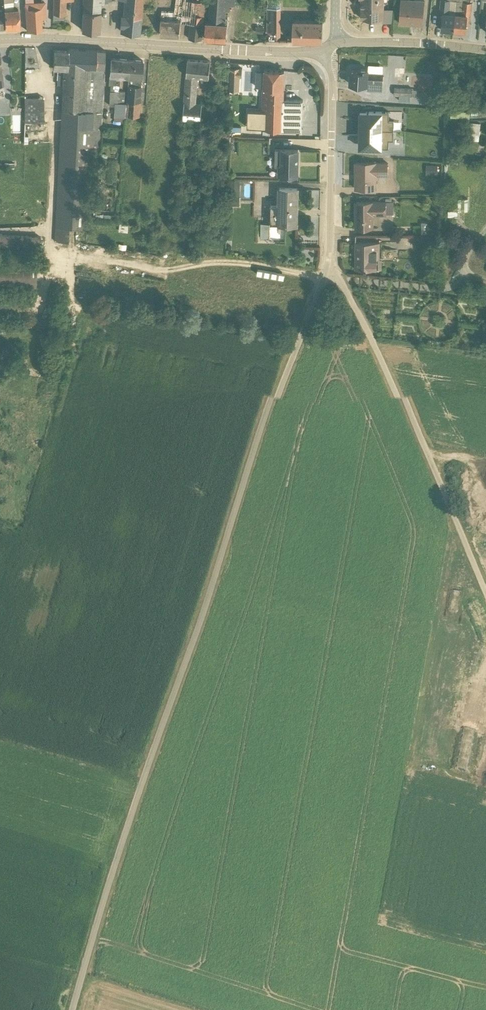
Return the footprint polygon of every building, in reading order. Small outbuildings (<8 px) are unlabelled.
[(2,1),(4,22),(17,22),(18,21),(17,3),(13,3),(12,0),(2,0),(2,1)] [(25,25),(40,24),(40,13),(45,12),(44,0),(24,0),(25,25)] [(51,14),(63,15),(64,8),(65,8),(65,0),(52,0),(51,14)] [(98,25),(99,0),(81,0),(80,24),(98,25)] [(140,0),(121,0),(121,9),(120,9),(119,20),(121,21),(121,26),(138,28),(140,0)] [(160,28),(180,29),(181,14),(190,15),(189,30),(202,31),(203,13),(198,12),(198,2),(206,2),(206,0),(175,0),(175,11),(161,10),(160,28)] [(205,32),(226,33),(228,7),(226,7),(227,4),(230,4),(230,0),(208,0),(205,32)] [(361,12),(383,12),(383,16),(392,16),(392,3),(383,2),(383,0),(361,0),(361,12)] [(399,17),(423,19),(424,0),(400,0),(399,17)] [(439,16),(441,16),(441,24),(453,25),(456,0),(441,0),(439,16)] [(466,26),(467,19),(469,19),(471,0),(456,0),(453,25),(466,26)] [(281,2),(267,2),(267,32),(280,33),(281,2)] [(264,6),(257,6),(256,26),(264,27),(265,11),(264,11),(264,6)] [(293,34),(323,35),(323,14),(293,14),(293,34)] [(98,142),(100,109),(104,45),(67,43),(66,45),(52,44),(51,63),(55,63),(54,73),(56,73),(56,79),(60,79),(59,110),(52,233),(67,234),(68,222),(86,221),(90,143),(97,143),(98,142)] [(126,71),(128,53),(109,52),(107,79),(108,79),(108,98),(114,99),(114,102),(113,102),(112,114),(123,114),(124,97),(122,96),(123,85),(117,85),(118,71),(126,71)] [(141,80),(139,79),(141,54),(128,53),(124,109),(138,110),(141,80)] [(183,114),(201,116),(202,97),(197,96),(199,71),(209,72),(211,55),(188,53),(187,69),(186,70),(184,96),(183,114)] [(359,63),(351,63),(350,76),(368,77),(367,83),(382,84),(383,59),(369,58),(368,62),(359,61),(359,63)] [(285,64),(264,63),(261,122),(302,123),(303,93),(283,92),(285,64)] [(395,80),(394,88),(400,88),(400,93),(410,93),(410,88),(417,89),(417,83),(412,82),(412,81),(395,80)] [(23,116),(42,116),(43,91),(23,91),(23,116)] [(389,104),(360,104),(360,121),(393,122),(394,113),(389,112),(389,104)] [(471,114),(470,127),(479,128),(481,115),(471,114)] [(198,140),(199,119),(185,118),(184,139),(198,140)] [(362,132),(362,139),(388,140),(389,131),(393,131),(393,122),(360,121),(360,131),(362,132)] [(278,159),(278,168),(298,168),(299,142),(275,142),(275,159),(278,159)] [(388,168),(388,155),(356,155),(356,181),(377,181),(377,167),(388,168)] [(427,157),(426,167),(438,167),(438,157),(427,157)] [(240,189),(240,174),(229,174),(229,189),(240,189)] [(271,198),(271,217),(297,218),(298,182),(278,182),(278,198),(271,198)] [(230,199),(240,199),(240,190),(230,190),(230,191),(227,191),(227,198),(230,198),(230,199)] [(394,194),(392,194),(392,190),(386,190),(386,194),(357,194),(357,210),(356,210),(356,220),(374,220),(374,207),(386,207),(386,206),(394,206),(394,194)] [(455,190),(455,203),(468,203),(468,191),(455,190)] [(261,217),(261,230),(269,231),(270,218),(261,217)] [(380,233),(356,233),(356,261),(382,260),(382,251),(380,251),(380,233)]
